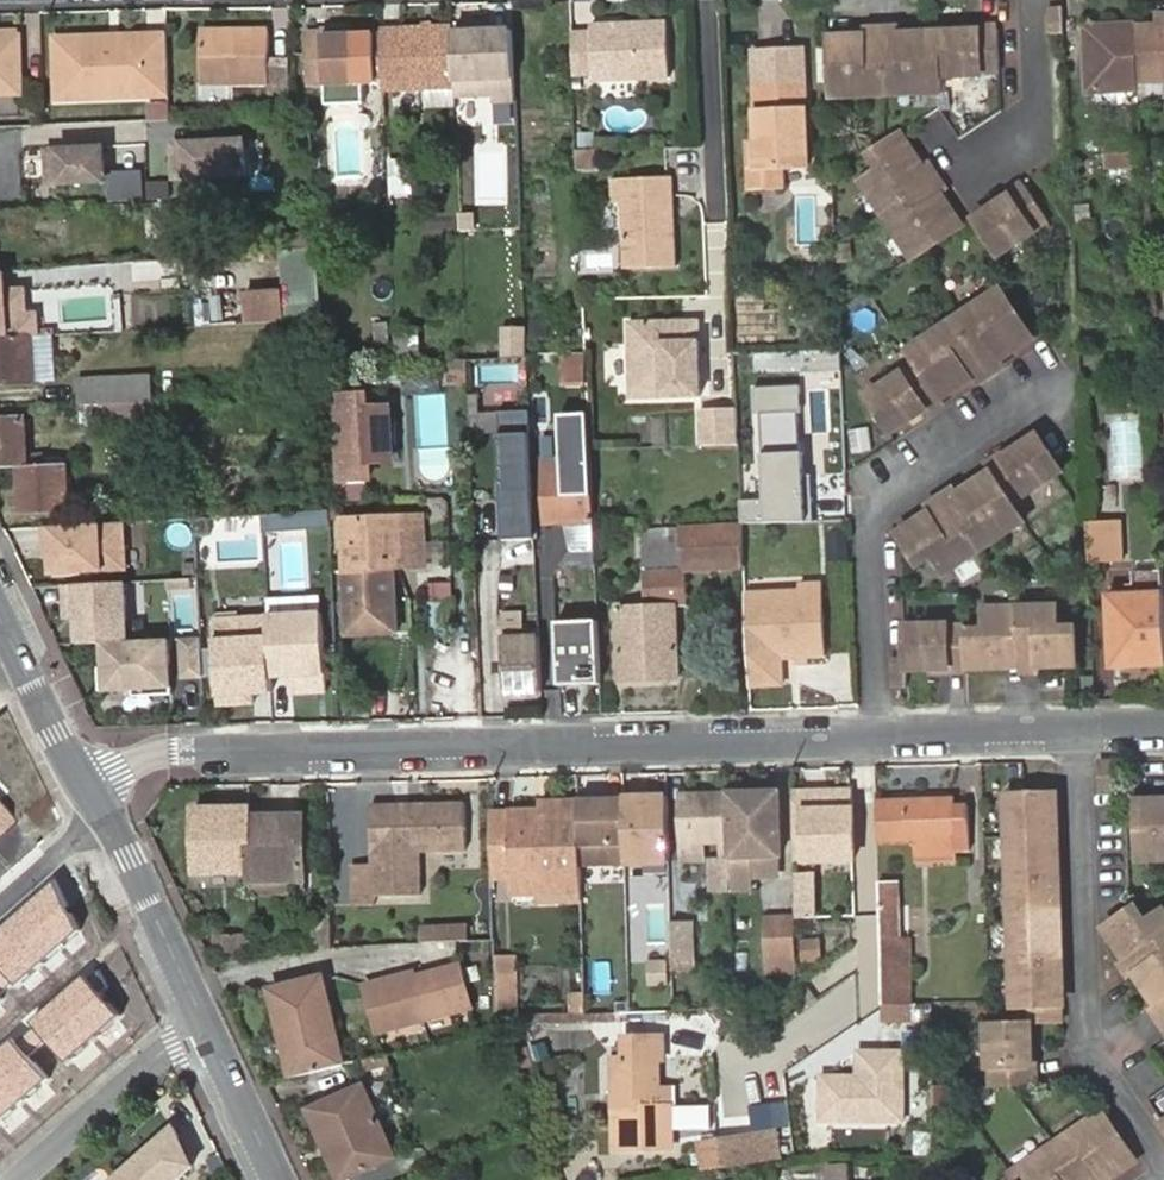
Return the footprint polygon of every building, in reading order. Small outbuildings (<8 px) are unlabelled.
[(1064,30),(1063,10),(1048,11),(1049,31),(1064,30)] [(1135,26),(1138,84),(1163,84),(1163,16),(1160,19),(1160,26),(1135,26)] [(509,26),(455,28),(457,97),(494,95),(495,104),(512,103),(509,26)] [(589,35),(570,35),(572,77),(591,76),(591,83),(668,81),(666,26),(589,28),(589,35)] [(1090,93),(1139,90),(1138,84),(1135,26),(1086,30),(1090,93)] [(378,35),(380,82),(381,92),(450,89),(447,29),(378,33),(378,35)] [(307,35),(309,84),(380,82),(378,35),(342,37),(342,30),(323,31),(323,34),(307,35)] [(887,72),(888,102),(935,100),(934,80),(999,77),(998,33),(933,37),(895,38),(897,72),(887,72)] [(269,34),(204,37),(205,86),(271,85),(269,34)] [(115,100),(149,99),(148,74),(168,73),(168,36),(146,37),(146,46),(121,47),(120,38),(58,40),(59,102),(81,102),(80,88),(115,87),(115,100)] [(146,46),(146,37),(120,38),(121,47),(146,46)] [(885,38),(887,72),(897,72),(895,38),(885,38)] [(18,39),(0,40),(0,96),(21,95),(18,39)] [(862,39),(824,42),(827,105),(881,102),(888,102),(887,72),(880,73),(864,73),(862,39)] [(879,39),(862,39),(864,73),(880,73),(879,39)] [(756,166),(782,165),(808,165),(803,47),(754,50),(758,140),(755,140),(756,166)] [(149,99),(169,98),(168,73),(148,74),(149,99)] [(81,102),(115,100),(115,87),(80,88),(81,102)] [(150,106),(151,123),(170,122),(169,105),(150,106)] [(900,139),(867,160),(877,175),(860,186),(910,262),(959,229),(939,198),(912,216),(903,203),(893,187),(920,170),(900,139)] [(783,183),(782,165),(756,166),(755,140),(751,141),(752,184),(783,183)] [(173,159),(174,181),(246,177),(245,142),(183,145),(183,159),(173,159)] [(1136,142),(1106,143),(1107,183),(1139,181),(1136,142)] [(173,146),(173,159),(183,159),(183,145),(173,146)] [(111,149),(53,152),(55,186),(113,184),(111,149)] [(595,154),(579,154),(579,169),(595,169),(595,154)] [(384,158),(385,195),(400,195),(399,158),(384,158)] [(930,185),(920,170),(893,187),(903,203),(930,185)] [(671,179),(609,182),(610,205),(619,205),(623,272),(675,270),(671,179)] [(930,185),(903,203),(912,216),(939,198),(930,185)] [(1048,224),(1023,186),(973,220),(997,257),(1048,224)] [(1002,290),(955,320),(970,341),(985,331),(1003,359),(1034,339),(1002,290)] [(37,319),(27,320),(25,295),(5,296),(0,297),(0,340),(29,338),(29,343),(39,342),(37,319)] [(284,327),(282,297),(246,299),(248,329),(284,327)] [(909,350),(918,364),(941,399),(974,378),(955,350),(970,341),(955,320),(909,350)] [(701,322),(632,323),(634,399),(704,397),(701,322)] [(414,327),(392,327),(392,354),(415,354),(414,327)] [(985,331),(970,341),(988,368),(1003,359),(985,331)] [(31,384),(29,343),(29,338),(0,340),(0,385),(31,384)] [(955,350),(974,378),(988,368),(970,341),(955,350)] [(581,353),(556,353),(556,397),(581,397),(581,353)] [(464,388),(464,359),(440,359),(440,387),(464,388)] [(890,432),(941,399),(918,364),(869,397),(890,432)] [(76,381),(77,407),(126,404),(148,403),(151,403),(149,378),(76,381)] [(800,386),(756,390),(764,498),(740,500),(742,527),(810,522),(800,386)] [(335,395),(340,485),(365,484),(364,463),(361,411),(360,393),(335,395)] [(126,404),(127,427),(150,426),(148,403),(126,404)] [(126,404),(77,407),(78,424),(113,421),(113,428),(127,427),(126,404)] [(388,409),(361,411),(364,463),(391,461),(388,409)] [(531,410),(500,411),(505,541),(536,540),(531,410)] [(593,523),(589,413),(562,414),(563,460),(541,460),(543,525),(593,523)] [(738,440),(736,413),(704,415),(706,447),(738,446),(738,440)] [(19,468),(28,467),(25,420),(0,421),(0,469),(19,468)] [(984,473),(1006,506),(1056,473),(1031,436),(981,468),(984,473)] [(69,512),(65,465),(28,467),(19,468),(22,515),(69,512)] [(956,530),(971,554),(1018,524),(1006,506),(984,473),(954,493),(972,521),(956,530)] [(939,503),(956,530),(972,521),(954,493),(939,503)] [(939,503),(925,512),(943,539),(956,530),(939,503)] [(331,511),(262,517),(264,533),(332,527),(331,511)] [(925,512),(894,532),(915,566),(932,556),(942,573),(971,554),(956,530),(943,539),(925,512)] [(344,597),(340,598),(340,611),(345,611),(346,637),(397,634),(394,569),(424,567),(422,518),(340,523),(344,597)] [(125,522),(46,527),(49,576),(129,570),(125,522)] [(1086,522),(1088,565),(1121,562),(1118,522),(1086,522)] [(686,572),(744,569),(743,554),(742,527),(644,529),(646,607),(615,609),(618,682),(678,680),(676,606),(687,605),(686,572)] [(1135,573),(1137,595),(1163,593),(1162,572),(1135,573)] [(128,643),(125,584),(71,586),(73,607),(76,607),(77,618),(78,646),(103,644),(128,643)] [(745,595),(750,687),(783,685),(781,659),(795,658),(795,664),(809,663),(809,658),(826,657),(822,585),(799,586),(800,599),(784,600),(784,593),(745,595)] [(65,619),(77,618),(76,607),(73,607),(71,586),(64,587),(65,619)] [(1163,665),(1163,612),(1163,593),(1137,595),(1108,597),(1111,667),(1163,665)] [(910,627),(911,669),(1002,666),(1001,638),(1017,638),(1034,638),(1034,665),(1075,663),(1075,627),(1052,627),(1051,606),(981,607),(981,628),(962,628),(960,628),(959,624),(910,627)] [(321,615),(267,618),(271,678),(289,677),(290,695),(326,693),(321,615)] [(252,687),(271,686),(271,678),(267,618),(213,622),(217,706),(253,705),(253,695),(252,687)] [(600,686),(597,623),(555,624),(558,687),(600,686)] [(902,669),(911,669),(910,627),(901,627),(902,656),(887,656),(888,681),(903,681),(902,669)] [(505,691),(540,690),(537,636),(503,637),(505,691)] [(1001,638),(1002,666),(1017,665),(1017,638),(1001,638)] [(1017,665),(1034,665),(1034,638),(1017,638),(1017,665)] [(202,669),(201,639),(181,640),(183,671),(202,669)] [(170,657),(169,641),(128,643),(103,644),(104,667),(106,692),(132,690),(172,688),(171,679),(165,680),(164,657),(170,657)] [(106,692),(104,667),(97,668),(99,692),(106,692)] [(203,677),(202,669),(183,671),(183,678),(203,677)] [(271,686),(252,687),(253,695),(272,694),(271,686)] [(172,688),(132,690),(132,698),(172,696),(172,688)] [(859,861),(857,793),(835,793),(835,799),(808,800),(810,863),(859,861)] [(808,794),(792,795),(794,864),(810,863),(808,800),(808,794)] [(778,795),(727,796),(729,844),(729,859),(729,864),(730,885),(751,885),(751,873),(751,858),(768,858),(780,858),(778,795)] [(729,844),(727,796),(682,798),(684,862),(707,862),(707,844),(729,844)] [(670,864),(668,798),(650,799),(650,805),(624,806),(624,808),(626,865),(670,864)] [(626,865),(624,808),(606,808),(606,800),(580,801),(581,866),(626,865)] [(624,806),(624,800),(606,800),(606,808),(624,808),(624,806)] [(938,800),(876,801),(877,844),(920,843),(955,843),(955,852),(976,850),(973,807),(954,807),(954,806),(938,806),(938,800)] [(1029,1006),(1029,992),(1041,992),(1040,983),(1056,982),(1055,943),(1041,943),(1040,935),(1028,935),(1028,922),(1027,908),(1040,908),(1040,899),(1055,898),(1054,861),(1039,861),(1039,852),(1026,853),(1026,840),(1026,830),(1039,830),(1039,820),(1053,819),(1052,800),(1004,801),(1009,1026),(984,1026),(985,1087),(1029,1086),(1027,1026),(1057,1025),(1057,1005),(1029,1006)] [(490,813),(492,880),(514,879),(513,894),(545,894),(544,874),(581,873),(581,866),(580,802),(541,804),(541,812),(490,813)] [(1142,802),(1144,864),(1163,864),(1163,802),(1142,802)] [(373,863),(374,893),(422,892),(422,851),(468,848),(466,803),(422,803),(421,811),(408,811),(408,804),(371,804),(373,863)] [(0,807),(0,834),(14,822),(0,807)] [(254,884),(251,819),(247,819),(246,810),(193,812),(196,876),(251,875),(251,884),(254,884)] [(302,817),(251,819),(254,884),(306,882),(302,817)] [(1053,840),(1053,819),(1039,820),(1039,830),(1026,830),(1026,840),(1053,840)] [(1053,840),(1026,840),(1026,853),(1039,852),(1039,861),(1054,861),(1053,840)] [(955,843),(920,843),(920,863),(955,862),(955,852),(955,843)] [(768,858),(751,858),(751,873),(769,873),(768,858)] [(374,903),(374,893),(373,863),(354,864),(356,904),(374,903)] [(670,864),(626,865),(626,883),(671,882),(670,864)] [(713,892),(730,892),(730,885),(729,864),(713,864),(713,892)] [(626,883),(626,865),(581,866),(581,873),(581,884),(626,883)] [(545,894),(582,893),(581,884),(581,873),(544,874),(545,894)] [(56,878),(0,929),(0,1002),(79,928),(56,878)] [(897,881),(878,882),(880,958),(881,1004),(901,1003),(897,881)] [(1055,921),(1055,898),(1040,899),(1040,908),(1027,908),(1028,922),(1055,921)] [(644,950),(663,951),(666,905),(648,903),(644,950)] [(1151,924),(1139,907),(1109,929),(1131,962),(1161,942),(1163,947),(1163,915),(1151,924)] [(770,920),(770,960),(797,959),(796,919),(770,920)] [(1041,943),(1055,943),(1055,921),(1028,922),(1028,935),(1040,935),(1041,943)] [(312,923),(312,934),(334,933),(333,923),(312,923)] [(672,924),(673,973),(694,972),(692,923),(672,924)] [(421,927),(422,941),(469,940),(468,925),(421,927)] [(313,954),(335,953),(334,933),(312,934),(313,954)] [(248,937),(249,957),(258,957),(257,936),(248,937)] [(218,938),(219,958),(249,957),(248,937),(218,938)] [(1131,962),(1140,977),(1163,961),(1163,947),(1161,942),(1131,962)] [(924,983),(924,947),(911,948),(911,983),(924,983)] [(493,1003),(513,1003),(514,955),(493,954),(493,1003)] [(797,959),(770,960),(771,975),(797,974),(797,959)] [(669,982),(668,961),(649,961),(650,983),(669,982)] [(1163,1005),(1163,961),(1140,977),(1161,1008),(1163,1005)] [(380,1034),(470,1007),(458,967),(413,981),(411,974),(366,988),(380,1034)] [(122,1015),(87,975),(35,1021),(70,1061),(122,1015)] [(302,1077),(349,1065),(327,977),(275,990),(289,1044),(293,1044),(302,1077)] [(1057,1005),(1057,1000),(1056,982),(1040,983),(1041,992),(1029,992),(1029,1006),(1057,1005)] [(901,1003),(881,1004),(882,1022),(920,1021),(920,1003),(901,1003)] [(659,1103),(659,1086),(658,1056),(664,1056),(663,1034),(625,1036),(624,1058),(616,1058),(619,1149),(676,1147),(674,1103),(659,1103)] [(13,1039),(0,1050),(0,1121),(49,1079),(13,1039)] [(375,1118),(360,1086),(315,1108),(331,1146),(336,1144),(351,1178),(398,1156),(379,1116),(375,1118)] [(673,1086),(659,1086),(659,1103),(674,1103),(673,1086)] [(1100,1114),(1050,1148),(1068,1174),(1081,1166),(1091,1179),(1116,1179),(1136,1167),(1100,1114)] [(173,1129),(114,1179),(179,1179),(193,1167),(173,1129)] [(758,1165),(757,1137),(738,1138),(739,1166),(758,1165)] [(739,1166),(738,1138),(707,1139),(708,1168),(739,1166)] [(1068,1174),(1050,1148),(1007,1177),(1008,1179),(1060,1179),(1068,1174)] [(1081,1166),(1068,1174),(1072,1179),(1091,1179),(1081,1166)] [(819,1179),(850,1179),(849,1170),(819,1171),(819,1179)]
